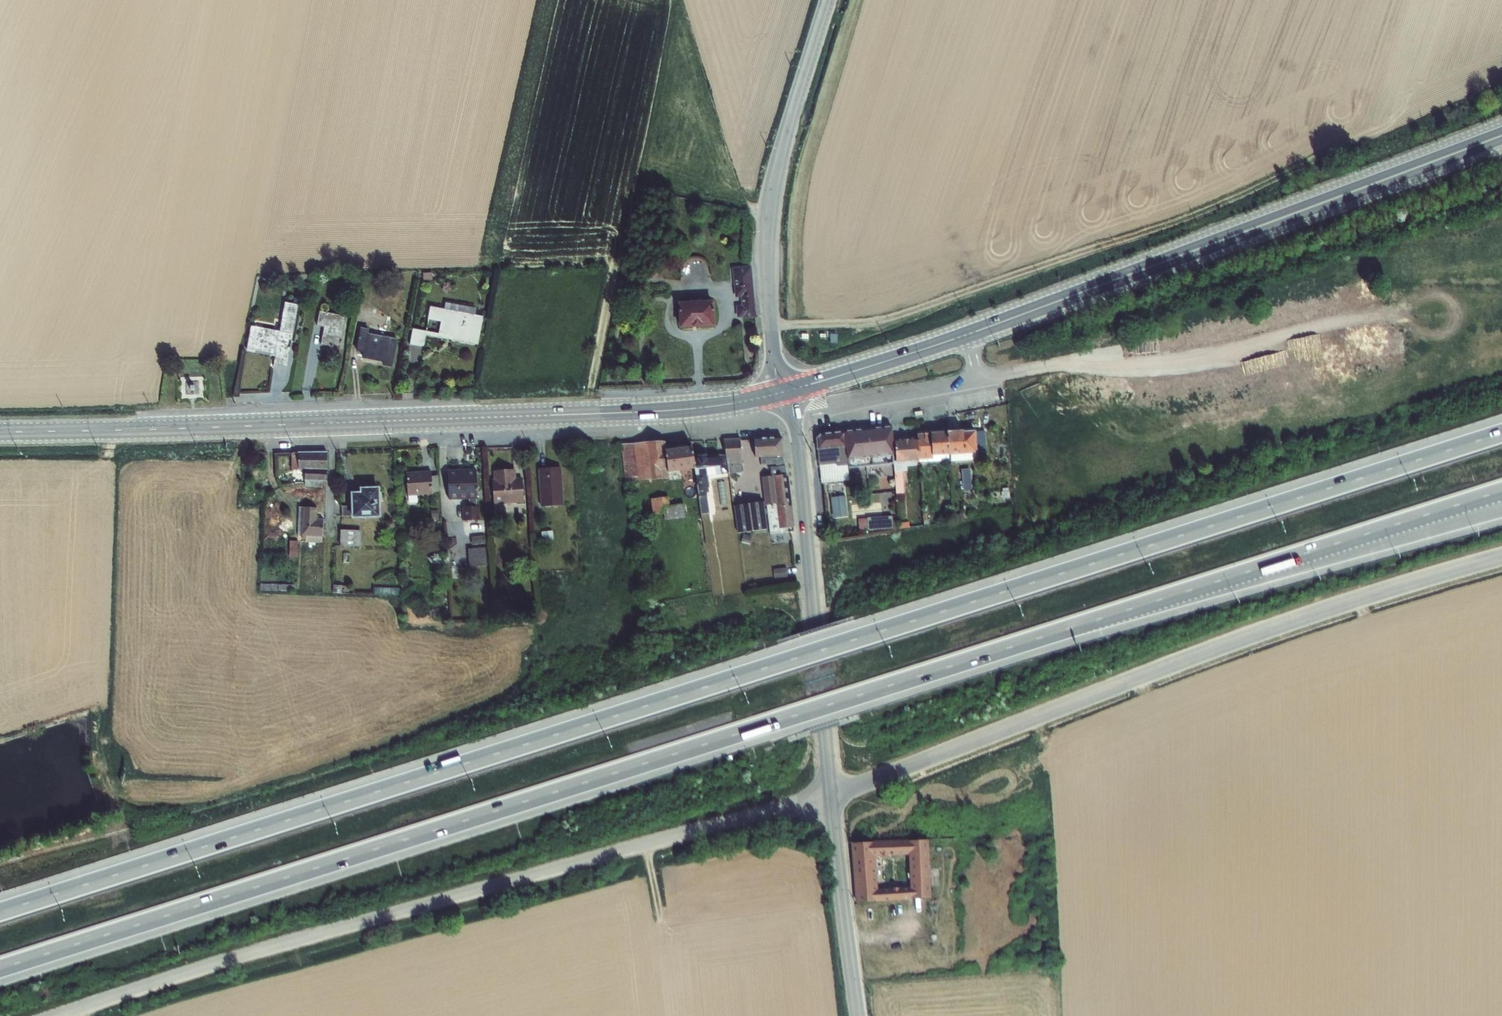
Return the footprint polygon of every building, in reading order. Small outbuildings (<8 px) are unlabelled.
[(750,267),(732,268),(735,298),(740,297),(741,306),(735,306),(737,318),(742,317),(742,319),(755,317),(750,267)] [(713,301),(678,303),(679,328),(714,327),(713,301)] [(250,326),(246,352),(274,357),(273,364),(286,367),(298,305),(284,303),(279,331),(250,326)] [(412,329),(409,345),(423,347),(425,335),(477,345),(482,317),(465,314),(467,307),(445,303),(444,310),(430,307),(428,320),(440,322),(438,334),(412,329)] [(319,312),(316,326),(324,328),(320,345),(339,349),(345,317),(319,312)] [(360,328),(356,352),(362,353),(361,358),(383,363),(382,366),(391,367),(397,338),(368,333),(369,329),(360,328)] [(820,434),(816,438),(817,450),(818,467),(819,467),(821,483),(849,480),(848,467),(847,460),(895,456),(894,441),(894,426),(820,434)] [(974,431),(947,432),(948,455),(950,455),(950,461),(950,462),(976,460),(975,453),(976,453),(974,431)] [(930,433),(917,434),(917,440),(918,460),(918,463),(950,461),(950,455),(948,455),(947,432),(930,433)] [(739,438),(723,439),(725,455),(727,465),(728,474),(741,472),(741,464),(739,438)] [(775,467),(784,466),(781,438),(753,439),(754,458),(760,457),(760,465),(775,464),(775,466),(775,467)] [(896,462),(893,463),(895,490),(898,490),(898,483),(903,483),(902,472),(906,471),(906,467),(915,466),(915,461),(918,460),(917,440),(894,441),(895,456),(896,462)] [(664,451),(666,451),(664,442),(620,444),(625,482),(660,479),(660,480),(668,479),(668,473),(664,451)] [(664,451),(668,473),(694,469),(691,447),(666,451),(664,451)] [(693,456),(691,447),(694,469),(698,498),(699,498),(701,513),(708,512),(706,496),(706,493),(708,493),(707,488),(708,488),(707,477),(728,474),(727,465),(725,455),(693,456)] [(297,453),(291,454),(291,470),(298,470),(304,470),(304,480),(305,480),(305,486),(310,486),(310,487),(322,488),(322,481),(326,481),(326,453),(297,453)] [(756,468),(755,478),(757,497),(763,496),(764,505),(766,505),(790,502),(787,475),(785,475),(784,466),(775,467),(775,466),(770,467),(756,468)] [(973,488),(972,467),(963,467),(964,488),(973,488)] [(560,468),(537,469),(540,507),(563,506),(560,468)] [(475,470),(447,471),(448,500),(470,499),(469,506),(463,506),(463,521),(480,520),(480,506),(477,506),(477,499),(475,470)] [(493,480),(491,480),(493,505),(523,503),(521,478),(516,478),(515,470),(493,471),(493,480)] [(431,471),(406,473),(407,496),(432,494),(432,492),(439,492),(438,476),(431,477),(431,471)] [(724,482),(716,483),(720,505),(728,504),(724,482)] [(351,506),(341,506),(341,517),(351,516),(351,519),(380,518),(379,488),(359,488),(359,492),(350,493),(351,506)] [(845,496),(831,497),(834,519),(847,517),(845,496)] [(668,497),(650,500),(652,515),(663,514),(664,520),(685,518),(683,504),(669,506),(668,497)] [(762,501),(733,506),(737,533),(767,529),(762,501)] [(790,502),(766,505),(769,534),(783,533),(782,529),(793,527),(790,502)] [(299,507),(297,535),(301,536),(301,539),(305,539),(305,543),(321,544),(322,537),(323,519),(316,519),(317,508),(302,507),(299,507)] [(892,516),(867,518),(868,530),(893,529),(892,516)] [(340,530),(339,549),(360,549),(361,531),(340,530)] [(552,531),(541,532),(541,542),(552,541),(552,531)] [(486,535),(471,536),(471,544),(487,543),(486,535)] [(289,541),(289,557),(297,557),(298,542),(289,541)] [(486,547),(468,549),(470,567),(488,566),(486,547)] [(786,568),(773,568),(774,578),(786,577),(786,568)] [(332,585),(332,593),(348,594),(349,586),(332,585)] [(374,588),(374,595),(401,596),(401,588),(374,588)] [(870,841),(870,858),(909,856),(910,887),(911,898),(935,896),(935,892),(940,892),(939,881),(929,882),(927,840),(910,841),(910,840),(870,841)] [(870,858),(870,841),(850,843),(856,902),(876,901),(877,902),(911,899),(911,898),(910,887),(882,889),(882,890),(879,890),(877,867),(871,867),(870,858)]
